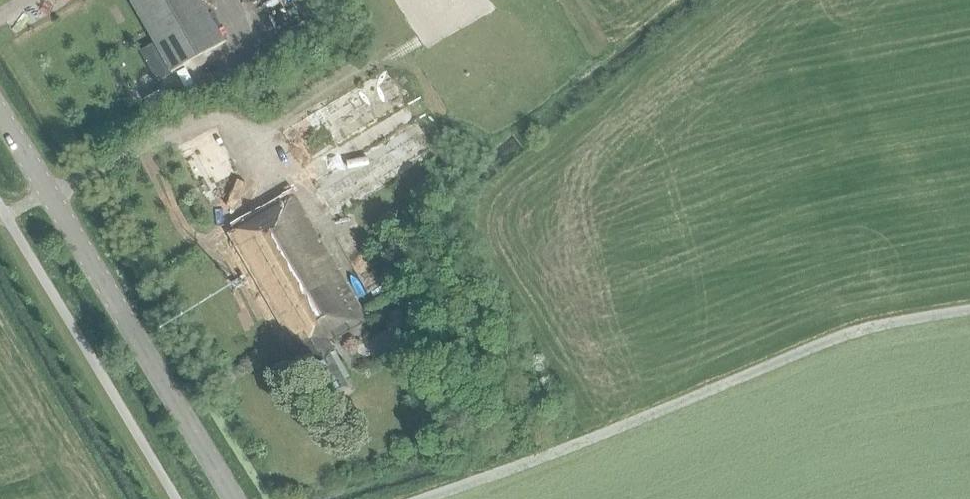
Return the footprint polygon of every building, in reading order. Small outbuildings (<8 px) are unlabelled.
[(172,74),(225,43),(200,0),(130,0),(172,74)] [(282,133),(334,219),(438,156),(386,70),(282,133)] [(293,197),(227,235),(290,342),(295,339),(331,400),(349,389),(345,380),(350,377),(330,343),(366,322),(293,197)]
